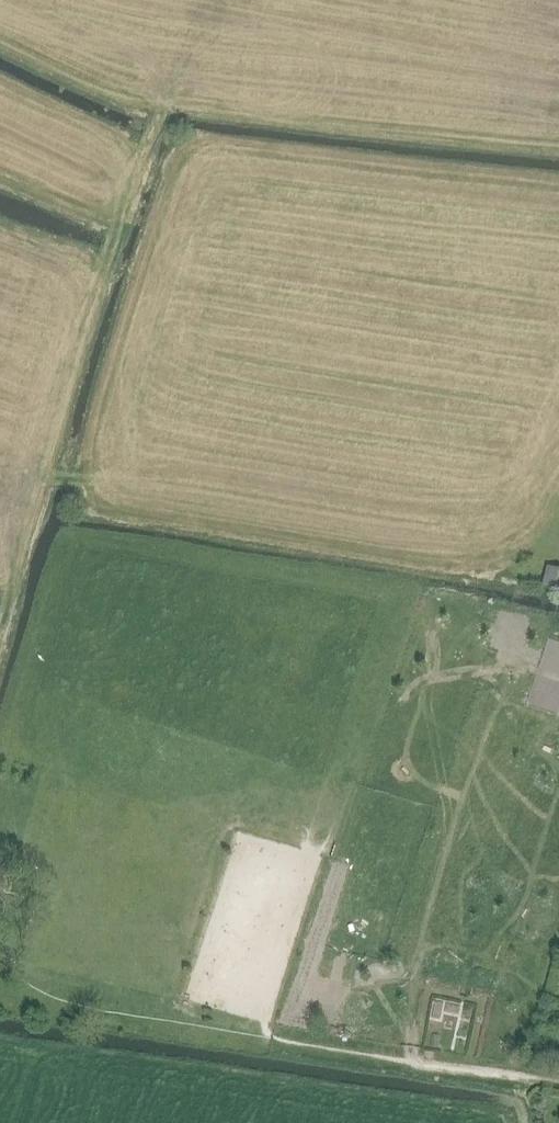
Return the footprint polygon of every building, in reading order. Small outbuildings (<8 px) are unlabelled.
[(541,587),(558,592),(558,569),(545,566),(541,587)]
